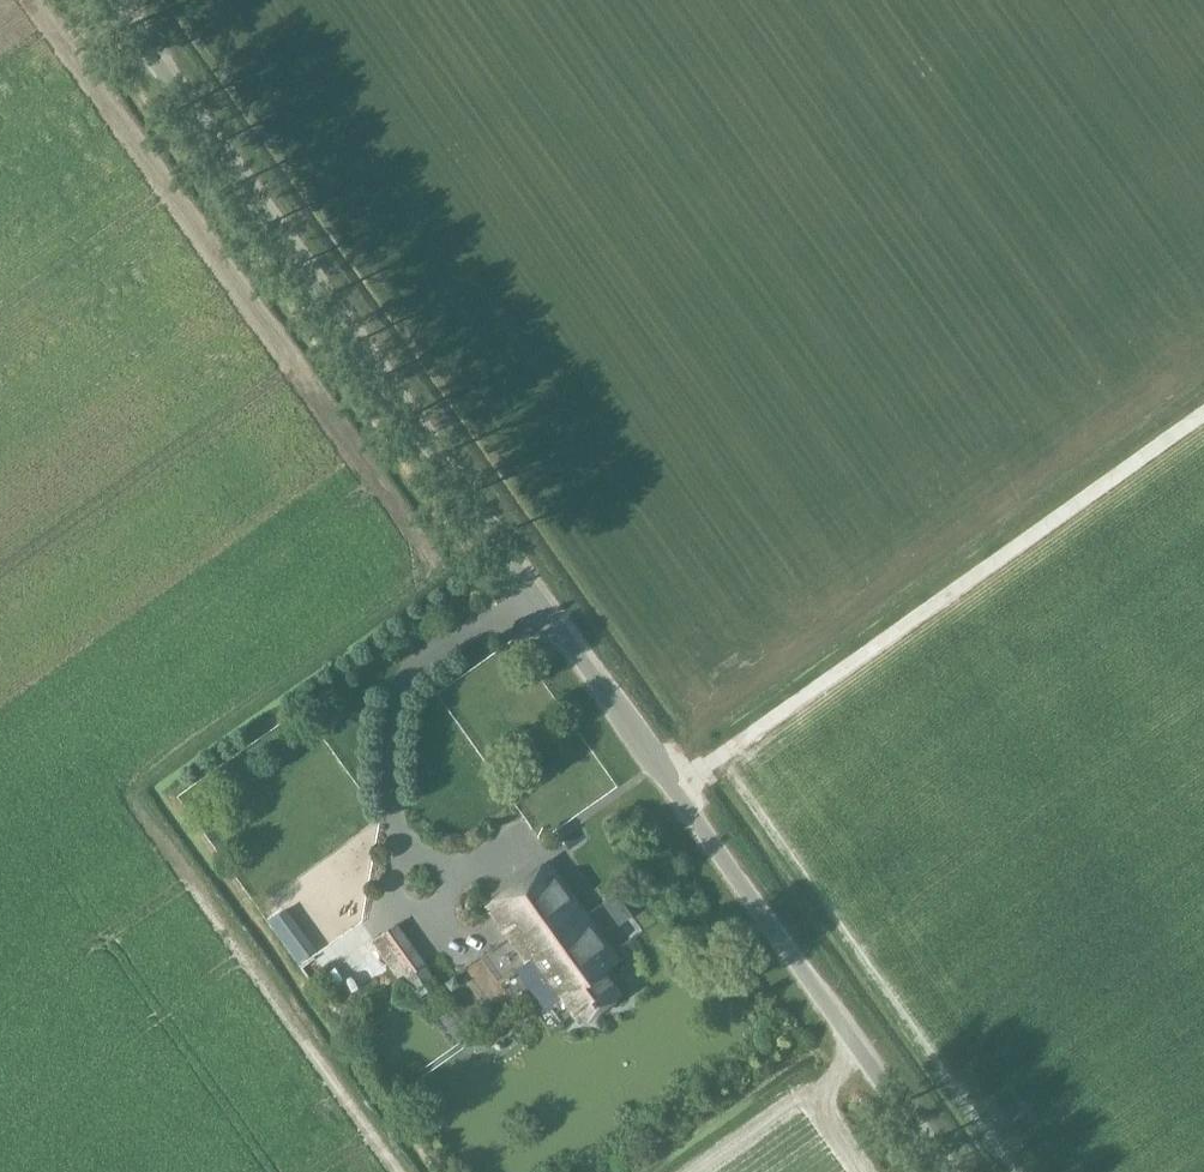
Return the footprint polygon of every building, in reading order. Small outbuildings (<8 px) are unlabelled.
[(562,997),(570,1008),(570,1010),(569,1012),(570,1013),(570,1015),(571,1017),(571,1018),(572,1019),(573,1021),(575,1022),(577,1023),(579,1023),(581,1024),(583,1023),(585,1023),(587,1022),(589,1021),(590,1020),(591,1019),(592,1017),(593,1015),(593,1013),(593,1011),(617,995),(600,971),(616,960),(546,862),(485,905),(555,1003),(562,997)] [(601,902),(609,914),(623,904),(615,892),(601,902)] [(400,981),(423,964),(395,925),(371,941),(400,981)]
